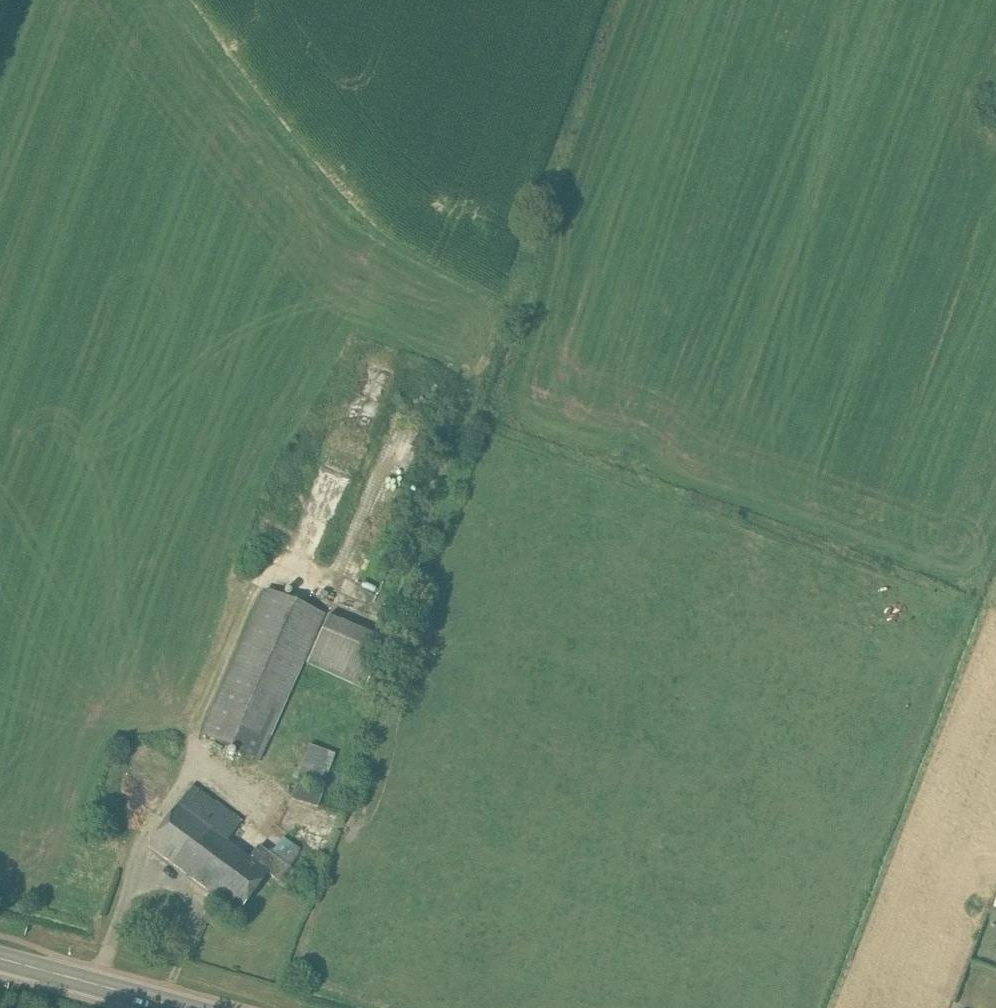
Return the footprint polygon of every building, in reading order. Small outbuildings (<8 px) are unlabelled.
[(326,615),(267,589),(202,734),(261,760),(326,615)] [(386,641),(328,615),(306,665),(364,690),(386,641)] [(322,788),(334,754),(308,745),(296,778),(322,788)] [(294,784),(289,798),(317,807),(322,793),(294,784)] [(277,881),(288,867),(301,850),(283,837),(270,854),(259,845),(250,857),(227,841),(242,821),(194,785),(149,847),(238,913),(267,874),(277,881)]
